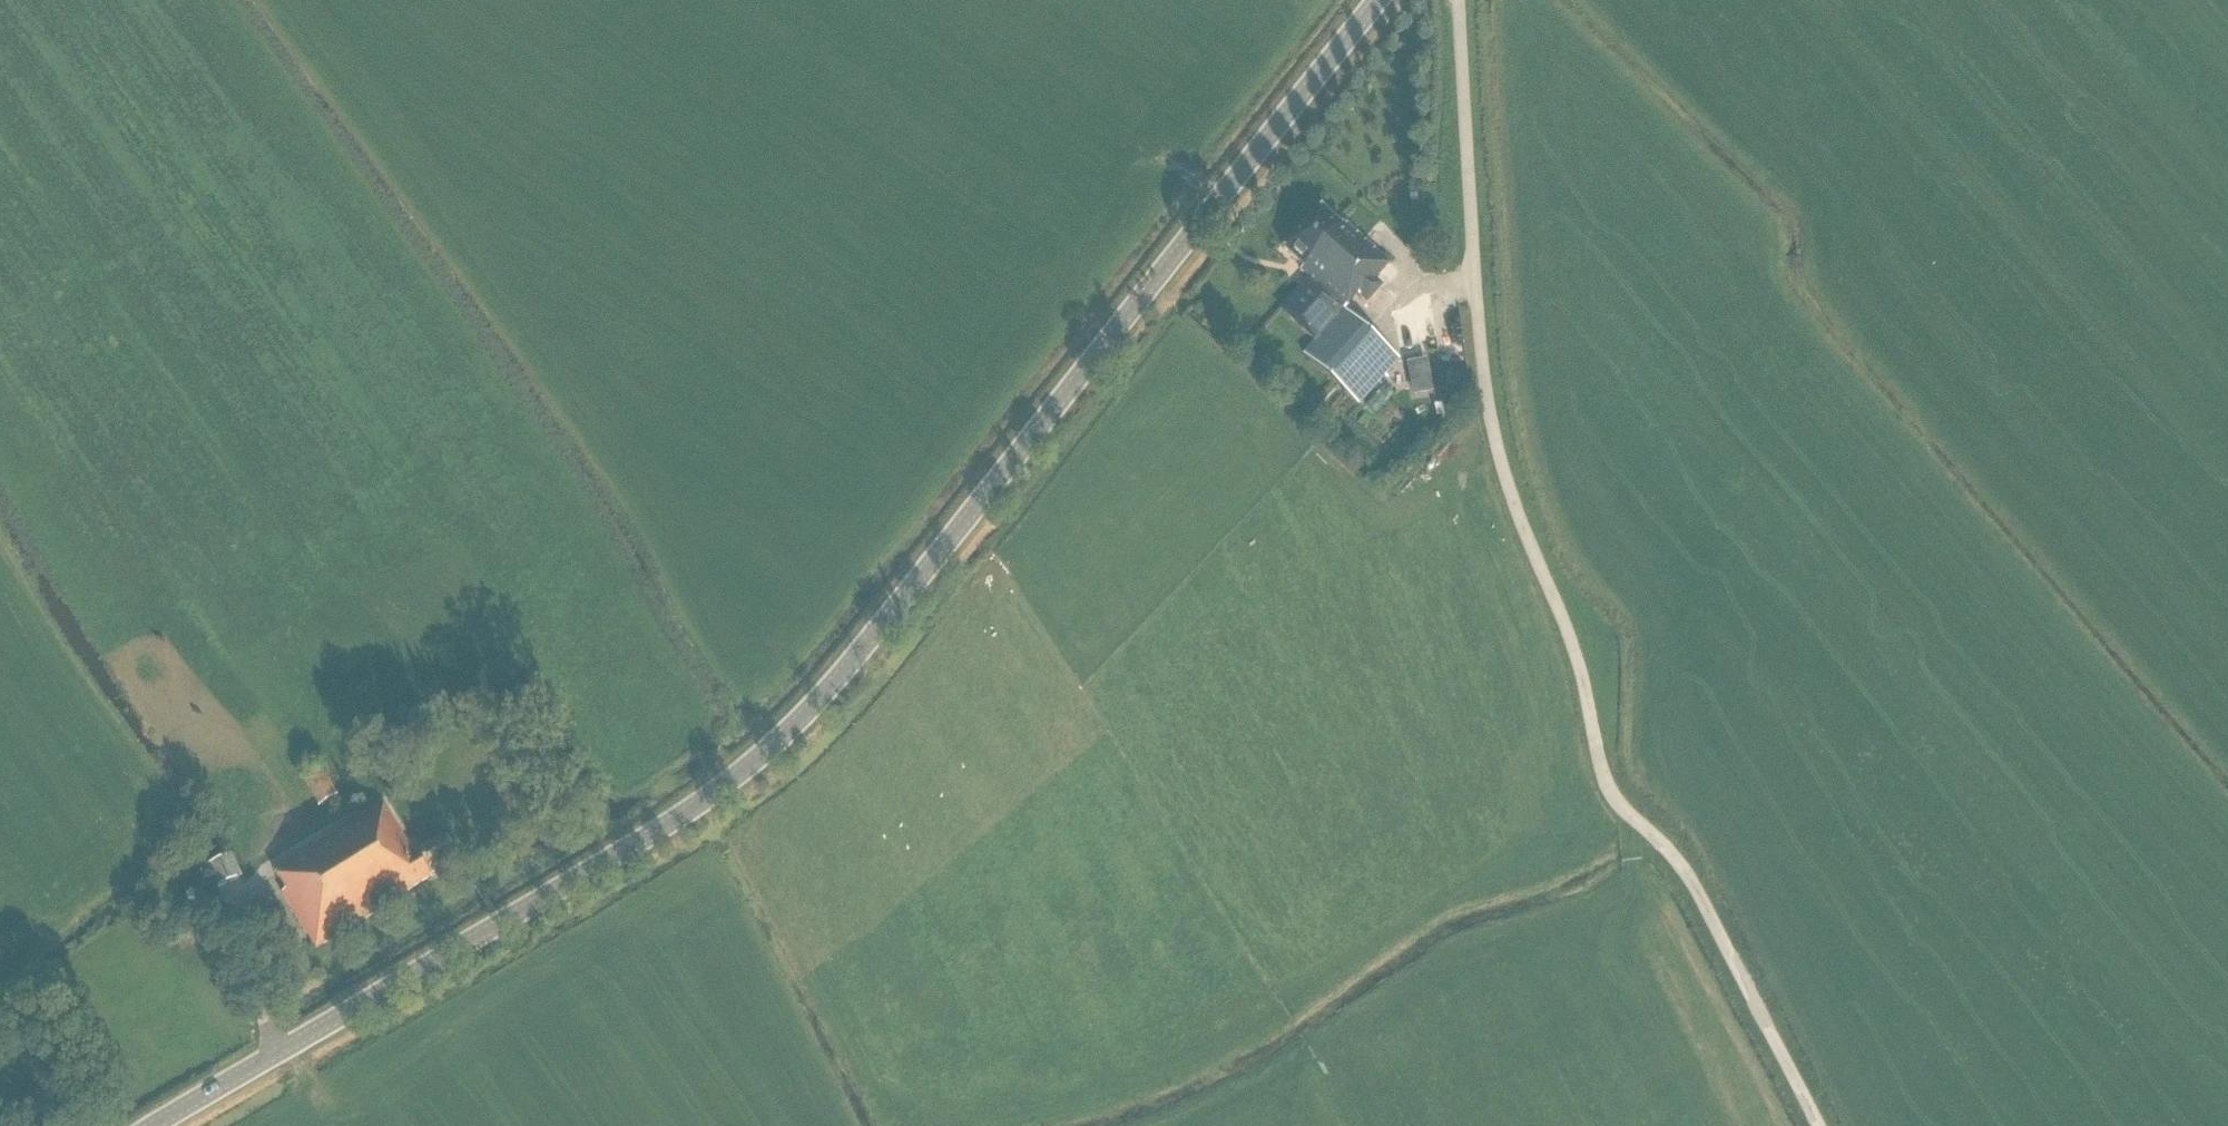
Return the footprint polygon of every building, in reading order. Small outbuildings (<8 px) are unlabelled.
[(1376,280),(1391,264),(1345,223),(1342,226),(1322,208),(1284,250),(1305,268),(1302,271),(1310,279),(1281,311),(1316,342),(1305,354),(1360,404),(1400,360),(1345,311),(1359,295),(1368,303),(1384,286),(1376,280)] [(1388,442),(1413,419),(1384,388),(1359,411),(1388,442)] [(407,892),(457,861),(444,838),(415,856),(384,805),(274,871),(286,891),(282,893),(316,949),(408,893),(407,892)] [(217,890),(241,879),(231,857),(206,868),(217,890)]
